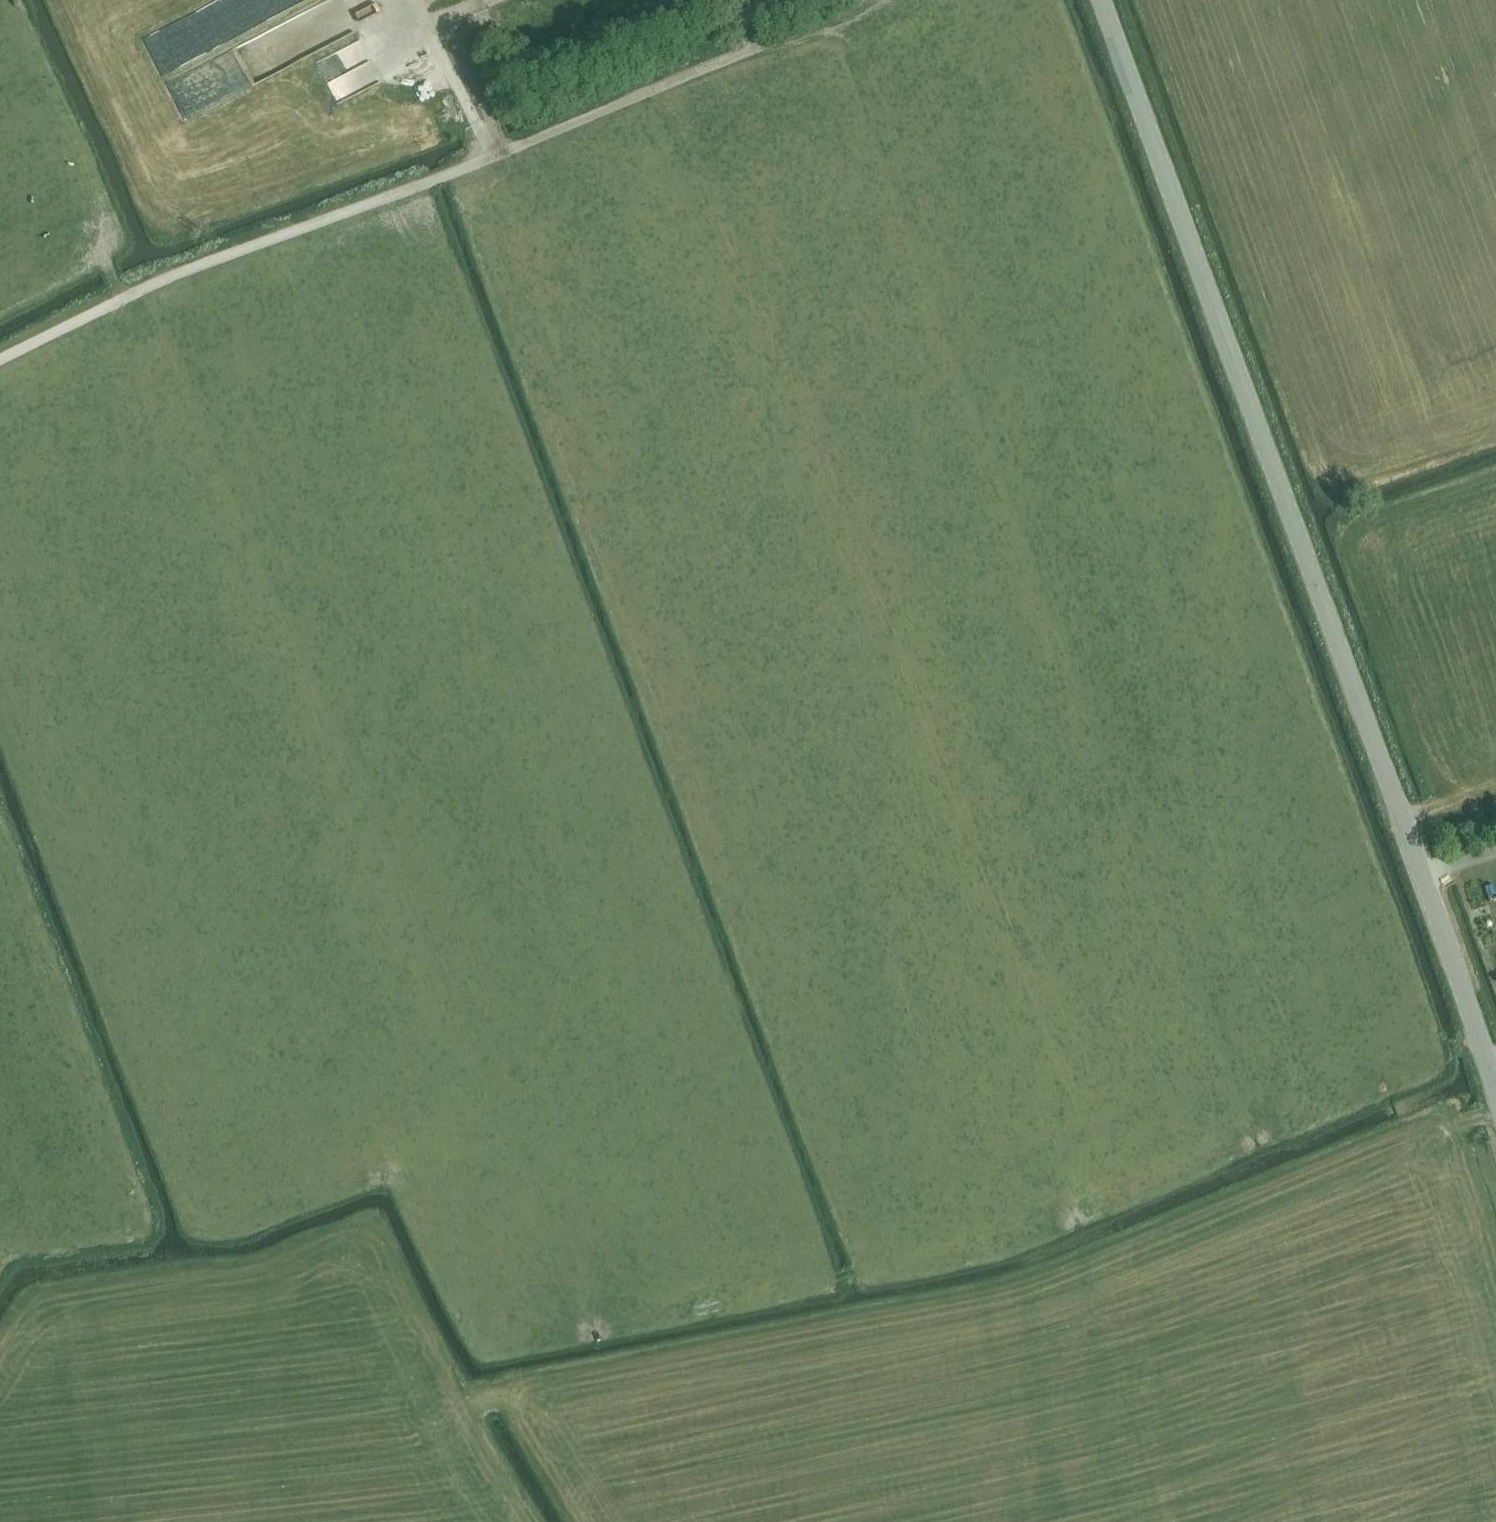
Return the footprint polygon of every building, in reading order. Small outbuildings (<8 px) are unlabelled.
[(164,72),(186,62),(169,27),(148,37),(164,72)] [(325,58),(346,99),(388,78),(368,36),(325,58)] [(188,116),(205,107),(188,72),(170,81),(188,116)]
